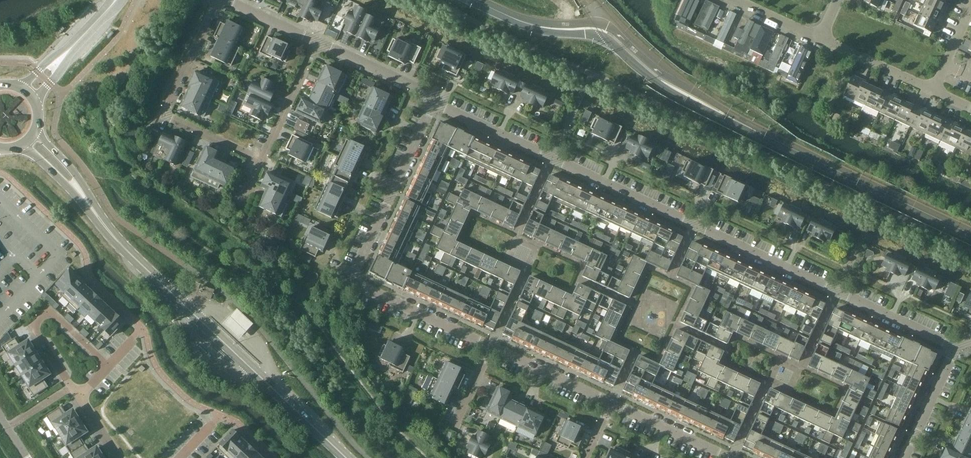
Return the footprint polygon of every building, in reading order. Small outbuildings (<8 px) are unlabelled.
[(307,0),(287,0),(288,1),(287,4),(297,8),(298,5),(303,8),(299,16),(299,17),(307,0)] [(320,0),(307,0),(299,17),(311,22),(312,18),(318,21),(324,9),(318,7),(321,0),(320,0)] [(863,2),(880,10),(884,0),(864,0),(863,2)] [(945,4),(937,0),(926,0),(923,5),(941,13),(945,4)] [(706,31),(717,7),(704,2),(694,25),(706,31)] [(936,23),(941,13),(923,5),(919,15),(936,23)] [(355,36),(367,12),(356,6),(353,13),(350,11),(344,23),(347,25),(344,31),(355,36)] [(721,17),(725,10),(720,8),(716,15),(721,17)] [(728,32),(736,15),(727,11),(719,28),(728,32)] [(367,12),(355,36),(367,42),(369,38),(374,41),(383,23),(366,15),(367,12)] [(931,33),(936,23),(919,15),(914,25),(926,31),(931,33)] [(742,52),(755,23),(748,20),(736,49),(742,52)] [(221,23),(214,37),(219,39),(236,47),(236,46),(244,30),(230,23),(228,26),(221,23)] [(686,33),(688,27),(679,23),(677,29),(686,33)] [(698,31),(688,27),(686,33),(695,37),(698,31)] [(737,27),(733,37),(739,40),(743,30),(737,27)] [(761,56),(772,32),(759,27),(748,50),(761,56)] [(716,39),(707,35),(704,41),(713,45),(716,39)] [(286,45),(267,36),(259,53),(272,59),(273,56),(286,62),(291,51),(285,48),(286,45)] [(780,62),(790,40),(781,36),(771,58),(780,62)] [(219,39),(213,53),(218,55),(216,58),(232,66),(240,48),(236,46),(236,47),(219,39)] [(393,54),(392,57),(405,64),(407,60),(414,64),(421,48),(406,41),(404,44),(393,39),(387,51),(393,54)] [(734,47),(725,43),(722,49),(731,53),(734,47)] [(457,76),(466,55),(449,47),(443,60),(446,62),(442,69),(457,76)] [(811,53),(799,47),(789,70),(801,75),(811,53)] [(752,56),(743,51),(741,57),(750,61),(752,56)] [(767,51),(764,58),(769,60),(772,54),(767,51)] [(771,64),(761,60),(759,65),(768,70),(771,64)] [(478,62),(474,70),(480,73),(484,65),(478,62)] [(325,66),(317,84),(338,94),(347,76),(325,66)] [(789,72),(780,68),(779,68),(777,74),(786,78),(789,72)] [(197,71),(189,89),(212,99),(220,82),(197,71)] [(523,83),(519,81),(513,79),(515,76),(503,71),(502,73),(497,71),(491,83),(496,85),(495,88),(507,93),(508,91),(514,93),(517,87),(520,88),(523,83)] [(866,81),(853,75),(843,96),(864,106),(873,87),(865,84),(866,81)] [(274,84),(272,83),(262,78),(260,84),(254,81),(248,93),(273,105),(274,104),(270,103),(275,92),(272,90),(274,84)] [(543,107),(549,95),(544,93),(545,90),(533,85),(532,87),(523,83),(520,88),(524,90),(521,97),(526,99),(525,102),(537,108),(538,105),(543,107)] [(338,94),(317,84),(309,100),(304,98),(328,110),(336,93),(338,94)] [(879,113),(889,92),(882,89),(881,91),(873,87),(864,106),(862,111),(868,114),(870,114),(872,113),(873,112),(874,110),(879,113)] [(373,88),(364,106),(384,115),(392,97),(373,88)] [(204,117),(212,99),(189,89),(181,107),(200,116),(204,117)] [(896,96),(889,92),(879,113),(885,116),(886,113),(896,118),(903,101),(895,98),(896,96)] [(268,116),(273,105),(248,93),(243,104),(253,109),(250,115),(262,120),(264,115),(268,116)] [(321,124),(328,110),(304,98),(297,112),(321,124)] [(231,100),(225,113),(231,116),(238,103),(231,100)] [(910,127),(920,106),(912,103),(911,105),(903,101),(896,118),(895,120),(910,127)] [(221,103),(218,110),(223,113),(227,106),(221,103)] [(376,132),(384,115),(364,106),(356,123),(376,132)] [(927,110),(920,106),(910,127),(925,134),(934,116),(926,112),(927,110)] [(586,110),(582,119),(588,122),(592,113),(586,110)] [(942,119),(934,116),(925,134),(940,141),(950,120),(943,117),(942,119)] [(614,144),(622,128),(622,127),(610,121),(608,124),(596,118),(591,129),(597,132),(595,135),(614,144)] [(299,119),(295,128),(306,133),(310,124),(299,119)] [(957,124),(950,120),(940,141),(956,148),(964,130),(956,126),(957,124)] [(435,134),(432,140),(451,149),(455,151),(466,156),(474,138),(464,133),(463,132),(458,129),(457,130),(446,125),(446,126),(439,123),(434,134),(435,134)] [(970,155),(970,133),(964,130),(956,148),(970,155)] [(298,131),(296,134),(314,142),(315,139),(298,131)] [(176,165),(186,142),(174,136),(174,137),(164,133),(159,145),(168,149),(164,160),(176,165)] [(305,162),(313,144),(293,135),(286,149),(293,153),(292,156),(305,162)] [(649,144),(650,141),(638,136),(637,139),(631,136),(626,148),(631,151),(630,153),(642,159),(643,156),(648,158),(654,146),(649,144)] [(466,156),(465,159),(476,165),(485,145),(474,140),(475,138),(474,138),(466,156)] [(337,156),(360,167),(366,153),(361,150),(362,147),(347,140),(339,157),(337,156)] [(433,141),(428,152),(446,160),(451,149),(432,140),(433,141)] [(899,149),(901,143),(891,140),(889,146),(899,149)] [(485,145),(476,165),(487,170),(496,150),(485,145)] [(913,146),(909,154),(920,158),(924,150),(913,146)] [(206,183),(219,154),(205,147),(194,171),(192,177),(206,183)] [(496,150),(487,170),(499,175),(508,156),(496,150)] [(428,152),(423,163),(438,170),(441,172),(446,160),(428,152)] [(220,154),(219,154),(206,183),(218,189),(220,183),(226,186),(235,167),(217,159),(220,154)] [(357,173),(360,167),(337,156),(334,164),(337,166),(333,176),(349,183),(354,172),(357,173)] [(508,156),(499,175),(510,180),(511,177),(519,161),(508,156)] [(519,161),(511,177),(522,182),(523,182),(530,166),(519,161)] [(641,161),(638,166),(649,171),(652,166),(641,161)] [(687,161),(682,171),(688,174),(687,178),(706,187),(706,186),(710,188),(715,177),(711,175),(714,170),(701,164),(701,165),(700,167),(694,164),(687,161)] [(423,163),(418,174),(432,181),(438,170),(423,163)] [(668,164),(662,177),(668,180),(674,167),(668,164)] [(522,182),(514,199),(525,204),(540,171),(530,166),(523,182),(522,182)] [(269,172),(262,186),(287,198),(293,184),(269,172)] [(418,174),(412,186),(427,192),(432,181),(418,174)] [(550,203),(560,180),(550,175),(535,208),(545,213),(550,203)] [(715,184),(712,191),(722,196),(723,195),(736,201),(737,197),(744,200),(749,190),(745,188),(736,184),(737,182),(737,181),(724,175),(723,177),(720,176),(716,184),(715,184)] [(343,194),(349,183),(333,176),(328,185),(326,184),(322,192),(343,202),(346,196),(343,194)] [(561,208),(572,185),(560,180),(550,203),(561,208)] [(583,191),(572,185),(561,208),(572,214),(583,191)] [(284,203),(287,198),(262,186),(262,187),(267,189),(259,206),(278,215),(279,215),(281,216),(287,205),(284,203)] [(412,186),(407,197),(422,204),(426,206),(432,195),(427,192),(412,186)] [(477,211),(484,198),(484,199),(486,195),(488,190),(480,186),(476,195),(470,192),(466,200),(470,202),(468,206),(471,207),(470,208),(477,211)] [(466,200),(470,192),(464,189),(460,198),(450,193),(446,201),(456,206),(457,205),(469,211),(470,208),(471,207),(468,206),(470,202),(466,200)] [(594,196),(583,191),(572,214),(583,219),(594,196)] [(337,216),(343,202),(322,192),(314,209),(330,216),(331,213),(337,216)] [(605,201),(594,196),(583,219),(595,224),(605,201)] [(753,197),(750,202),(758,205),(761,200),(753,197)] [(490,217),(496,204),(484,199),(484,198),(477,211),(490,217)] [(773,199),(769,206),(774,208),(778,201),(773,199)] [(420,207),(406,200),(400,212),(415,219),(420,207)] [(524,206),(513,201),(509,210),(509,211),(503,223),(514,228),(524,206)] [(616,206),(605,201),(595,224),(606,229),(607,226),(616,206)] [(509,211),(509,210),(496,204),(490,217),(503,223),(509,211)] [(463,224),(469,211),(457,205),(456,206),(451,218),(463,224)] [(800,227),(806,215),(800,213),(801,210),(790,205),(788,207),(784,205),(778,217),(783,219),(781,222),(793,228),(795,225),(800,227)] [(628,212),(616,206),(607,226),(619,231),(628,212)] [(540,225),(544,216),(533,211),(523,232),(533,237),(539,225),(540,225)] [(415,219),(400,212),(395,223),(413,231),(418,220),(415,219)] [(639,217),(628,212),(619,231),(630,237),(639,217)] [(297,214),(295,220),(308,226),(311,220),(297,214)] [(650,222),(639,217),(630,237),(641,242),(650,222)] [(457,237),(463,224),(451,218),(445,231),(457,237)] [(830,241),(835,229),(830,227),(832,224),(820,219),(819,221),(813,219),(807,231),(813,233),(812,236),(824,242),(825,239),(830,241)] [(654,244),(662,227),(650,222),(641,242),(652,247),(654,244)] [(413,231),(395,223),(390,234),(408,243),(413,231)] [(300,250),(315,257),(319,250),(322,251),(328,238),(325,236),(328,230),(316,225),(310,237),(307,236),(300,250)] [(552,231),(540,225),(539,225),(533,237),(546,243),(552,231)] [(454,243),(454,242),(457,237),(445,231),(434,226),(430,233),(441,239),(439,243),(447,247),(450,240),(454,243)] [(665,249),(673,233),(662,227),(654,244),(652,247),(664,252),(665,249)] [(560,249),(565,237),(552,231),(546,243),(560,249)] [(672,262),(683,237),(673,233),(665,249),(664,252),(661,257),(672,262)] [(408,243),(390,234),(384,245),(402,254),(408,243)] [(573,255),(578,243),(565,237),(560,249),(573,255)] [(452,256),(458,244),(454,242),(454,243),(450,240),(447,247),(439,243),(436,249),(445,253),(440,262),(448,266),(452,257),(452,256)] [(599,252),(603,244),(595,240),(593,246),(591,249),(586,262),(589,263),(589,262),(592,263),(593,259),(597,261),(601,253),(599,252)] [(703,247),(693,242),(681,266),(692,272),(696,263),(695,263),(703,247)] [(591,249),(578,243),(573,255),(586,262),(591,249)] [(465,262),(471,250),(458,244),(452,256),(452,257),(448,266),(452,268),(456,258),(465,262)] [(402,254),(384,245),(379,257),(397,265),(402,254)] [(672,262),(661,257),(664,252),(652,247),(649,253),(645,261),(646,262),(667,271),(672,262)] [(714,252),(703,247),(695,263),(696,263),(706,268),(714,252)] [(478,269),(484,256),(471,250),(465,262),(478,269)] [(718,273),(725,257),(714,252),(706,268),(707,268),(718,273)] [(423,262),(426,255),(421,253),(418,259),(423,262)] [(603,265),(608,256),(601,253),(597,261),(593,259),(592,263),(589,262),(589,263),(587,266),(609,277),(613,269),(603,265)] [(905,276),(910,264),(904,261),(906,259),(894,253),(893,256),(888,254),(882,266),(887,268),(886,271),(898,276),(899,273),(905,276)] [(304,255),(302,261),(309,264),(312,258),(304,255)] [(404,288),(412,272),(397,265),(379,257),(378,256),(375,262),(374,262),(369,273),(376,276),(375,276),(387,282),(386,282),(393,286),(393,285),(404,290),(405,289),(404,288)] [(491,275),(497,262),(484,256),(478,269),(474,278),(478,280),(482,271),(491,275)] [(640,275),(646,262),(645,261),(641,259),(633,256),(627,269),(640,275)] [(736,262),(725,257),(718,273),(716,277),(727,282),(729,279),(736,262)] [(504,281),(510,268),(497,262),(491,275),(504,281)] [(740,284),(748,268),(736,262),(729,279),(740,284)] [(702,278),(707,268),(706,268),(696,263),(692,272),(681,266),(677,276),(698,286),(699,286),(702,278)] [(438,274),(442,266),(438,264),(434,272),(438,274)] [(443,276),(446,268),(442,266),(438,274),(443,276)] [(609,277),(587,266),(583,277),(604,287),(609,277)] [(510,295),(520,273),(510,268),(504,281),(499,290),(510,295)] [(751,289),(759,273),(748,268),(740,284),(751,289)] [(935,290),(940,278),(935,276),(937,273),(925,268),(924,270),(918,268),(912,280),(918,282),(917,285),(929,291),(930,288),(935,290)] [(634,288),(640,275),(627,269),(621,282),(634,288)] [(65,293),(78,279),(70,271),(62,280),(61,278),(56,284),(65,292),(65,293)] [(416,294),(423,277),(412,272),(404,288),(405,289),(416,294)] [(763,294),(770,278),(759,273),(751,289),(763,294)] [(427,299),(435,283),(423,277),(416,294),(427,299)] [(540,282),(530,277),(519,299),(530,304),(534,295),(540,282)] [(629,298),(634,288),(621,282),(612,277),(607,288),(629,298)] [(774,300),(781,283),(770,278),(763,294),(774,300)] [(70,303),(86,286),(78,279),(65,293),(65,292),(62,296),(70,303)] [(438,304),(448,285),(436,279),(435,283),(427,299),(438,304)] [(553,288),(540,282),(534,295),(547,301),(553,288)] [(951,282),(945,295),(952,298),(958,285),(951,282)] [(785,305),(793,289),(781,283),(774,300),(785,305)] [(601,294),(579,284),(574,295),(596,305),(601,294)] [(450,310),(458,293),(459,290),(448,285),(438,304),(450,310)] [(80,307),(93,293),(86,286),(70,303),(77,311),(81,307),(80,307)] [(201,286),(198,295),(210,299),(213,292),(209,289),(201,286)] [(703,288),(699,286),(698,286),(691,299),(704,305),(710,292),(703,288)] [(565,294),(553,288),(547,301),(560,307),(565,294)] [(796,310),(804,294),(793,289),(785,305),(796,310)] [(509,297),(498,292),(490,309),(491,309),(483,325),(493,330),(509,297)] [(88,314),(101,300),(93,293),(80,307),(81,307),(88,314)] [(461,315),(468,298),(458,293),(450,310),(461,315)] [(573,313),(577,305),(571,302),(573,298),(573,297),(565,294),(560,307),(558,311),(555,316),(563,319),(567,310),(573,313)] [(808,315),(815,299),(804,294),(796,310),(807,315),(808,315)] [(596,305),(574,295),(573,297),(573,298),(571,302),(577,305),(573,313),(580,316),(584,308),(593,312),(596,305)] [(621,316),(625,306),(604,295),(599,306),(608,310),(621,316)] [(472,320),(480,304),(468,298),(461,315),(472,320)] [(704,305),(691,299),(685,312),(698,318),(704,305)] [(810,337),(826,304),(815,299),(808,315),(807,315),(800,332),(810,337)] [(96,321),(108,308),(101,300),(88,314),(96,321)] [(522,320),(523,320),(529,307),(518,302),(503,334),(513,339),(522,320)] [(491,309),(490,309),(480,304),(472,320),(483,325),(491,309)] [(736,332),(742,319),(743,319),(744,316),(747,310),(740,307),(735,316),(733,315),(729,323),(733,325),(731,328),(734,329),(733,330),(736,332)] [(103,328),(116,315),(108,308),(96,321),(103,328)] [(845,313),(835,308),(820,341),(830,346),(838,330),(845,313)] [(253,324),(237,309),(223,324),(240,339),(253,324)] [(615,329),(621,316),(608,310),(602,323),(615,329)] [(707,322),(698,318),(685,312),(681,322),(702,333),(707,322)] [(729,323),(733,315),(726,312),(722,321),(713,317),(710,324),(732,334),(733,330),(734,329),(731,328),(733,325),(729,323)] [(849,335),(856,318),(845,313),(838,330),(849,335)] [(111,336),(124,322),(116,315),(103,328),(111,336)] [(860,340),(868,324),(856,318),(849,335),(860,340)] [(755,325),(743,319),(742,319),(736,332),(749,338),(755,325)] [(524,345),(534,325),(523,320),(522,320),(513,339),(524,345)] [(608,342),(615,329),(602,323),(595,337),(603,340),(607,342),(608,342)] [(732,334),(710,324),(705,334),(727,344),(732,334)] [(879,329),(868,324),(860,340),(871,345),(879,329)] [(536,350),(545,330),(534,325),(524,345),(536,350)] [(762,344),(768,331),(755,325),(749,338),(762,344)] [(881,354),(890,334),(879,329),(871,345),(870,348),(881,354)] [(547,355),(554,339),(556,335),(545,330),(536,350),(547,355)] [(699,340),(677,330),(672,340),(685,346),(694,351),(699,340)] [(776,350),(781,338),(768,331),(762,344),(776,350)] [(809,339),(798,334),(794,343),(794,344),(789,356),(799,361),(809,339)] [(901,339),(890,334),(881,354),(892,359),(894,356),(901,339)] [(36,352),(32,345),(31,346),(28,341),(20,347),(15,338),(2,347),(10,359),(12,358),(16,364),(35,352),(35,353),(36,352)] [(794,344),(794,343),(781,338),(776,350),(789,356),(794,344)] [(920,345),(914,343),(913,342),(913,343),(902,338),(901,339),(894,356),(909,363),(909,362),(927,371),(928,372),(931,366),(932,366),(937,355),(930,352),(930,351),(919,346),(920,345)] [(558,360),(566,344),(554,339),(547,355),(558,360)] [(685,346),(672,340),(666,353),(679,359),(685,346)] [(98,350),(103,344),(100,341),(95,347),(98,350)] [(570,366),(579,346),(567,341),(566,344),(558,360),(570,366)] [(702,341),(697,352),(718,362),(723,351),(702,341)] [(625,362),(629,352),(608,342),(607,342),(604,350),(601,356),(612,362),(615,357),(625,362)] [(403,353),(405,350),(391,344),(390,347),(384,344),(378,357),(391,363),(389,366),(403,373),(411,357),(403,353)] [(818,344),(808,366),(818,370),(824,358),(825,358),(829,349),(818,344)] [(581,371),(590,351),(579,346),(570,366),(581,371)] [(592,376),(600,360),(601,356),(590,351),(581,371),(592,376)] [(24,376),(44,363),(40,357),(39,357),(35,353),(35,352),(16,364),(22,374),(20,375),(22,378),(24,376)] [(717,365),(718,362),(697,352),(694,358),(703,362),(698,372),(705,374),(708,367),(715,369),(717,365)] [(673,372),(679,359),(666,353),(660,366),(661,367),(665,369),(673,372)] [(603,381),(611,365),(612,362),(601,356),(600,360),(592,376),(603,381)] [(661,367),(660,366),(639,356),(634,366),(646,371),(642,379),(652,384),(653,384),(654,381),(657,375),(661,367)] [(614,386),(625,362),(615,357),(612,362),(611,365),(603,381),(614,386)] [(824,358),(818,370),(831,377),(837,364),(825,358),(824,358)] [(851,370),(844,383),(851,386),(853,383),(860,386),(864,376),(858,373),(862,364),(854,360),(852,366),(850,369),(851,370)] [(921,382),(927,371),(909,362),(909,363),(904,374),(907,375),(921,382)] [(41,379),(49,374),(46,370),(47,369),(44,363),(24,376),(28,382),(25,383),(34,396),(47,388),(41,379)] [(433,377),(459,389),(465,376),(458,372),(459,369),(446,363),(438,379),(433,377)] [(837,364),(831,377),(844,383),(851,370),(850,369),(837,364)] [(409,365),(406,371),(412,373),(414,367),(409,365)] [(724,368),(717,365),(715,369),(708,367),(705,374),(711,377),(706,386),(714,390),(717,384),(718,381),(719,381),(724,368)] [(641,379),(642,379),(646,371),(634,366),(623,390),(633,395),(641,379)] [(662,377),(665,369),(661,367),(657,375),(662,377)] [(737,374),(724,368),(719,381),(731,387),(737,374)] [(744,393),(750,380),(737,374),(731,387),(744,393)] [(916,394),(921,382),(907,375),(902,387),(916,394)] [(851,386),(850,389),(863,395),(862,395),(873,400),(877,392),(873,391),(874,387),(868,384),(870,379),(864,376),(860,386),(853,383),(851,386)] [(454,388),(459,390),(459,389),(433,377),(425,395),(441,402),(442,399),(447,401),(454,388)] [(652,384),(642,379),(641,379),(633,395),(645,400),(652,384)] [(750,407),(760,385),(750,380),(744,393),(739,402),(750,407)] [(656,406),(665,386),(654,381),(653,384),(652,384),(645,400),(656,406)] [(911,405),(916,394),(902,387),(898,385),(893,396),(896,398),(911,405)] [(408,386),(401,402),(411,406),(418,390),(408,386)] [(667,411),(675,395),(676,391),(665,386),(656,406),(667,411)] [(487,412),(501,418),(512,394),(498,388),(487,412)] [(770,389),(759,411),(770,416),(774,407),(780,394),(770,389)] [(850,389),(844,402),(856,408),(862,395),(863,395),(850,389)] [(510,399),(512,394),(501,418),(518,426),(527,407),(510,399)] [(780,394),(774,407),(787,413),(793,400),(780,394)] [(678,416),(686,400),(675,395),(667,411),(678,416)] [(906,416),(911,405),(896,398),(891,409),(906,416)] [(690,422),(697,405),(686,400),(678,416),(690,422)] [(793,400),(787,413),(800,419),(806,406),(793,400)] [(701,427),(708,410),(710,407),(699,402),(697,405),(690,422),(701,427)] [(844,402),(838,415),(850,421),(851,421),(856,408),(844,402)] [(749,409),(738,404),(730,421),(731,421),(723,437),(734,442),(749,409)] [(806,406),(800,419),(813,425),(819,413),(806,406)] [(544,415),(527,407),(518,426),(535,435),(544,415)] [(61,434),(81,421),(77,415),(76,415),(73,411),(65,416),(59,408),(46,416),(54,429),(57,427),(61,434)] [(900,428),(906,416),(891,409),(886,421),(900,428)] [(712,432),(720,416),(708,410),(701,427),(712,432)] [(819,413),(813,425),(826,431),(832,419),(819,413)] [(758,414),(743,446),(753,451),(762,432),(763,432),(769,419),(758,414)] [(835,420),(835,421),(840,424),(836,430),(844,434),(847,428),(857,433),(861,426),(851,421),(850,421),(838,415),(835,420)] [(968,415),(960,432),(970,437),(970,416),(968,415)] [(731,421),(730,421),(720,416),(712,432),(723,437),(731,421)] [(824,434),(821,440),(829,444),(833,435),(842,439),(844,434),(836,430),(840,424),(835,421),(835,420),(832,419),(826,431),(824,434)] [(85,427),(81,421),(61,434),(65,440),(62,441),(70,453),(83,445),(78,437),(86,432),(83,427),(85,427)] [(489,421),(486,429),(492,432),(496,424),(489,421)] [(571,445),(578,448),(585,434),(577,430),(579,427),(566,421),(556,442),(569,448),(571,445)] [(881,422),(875,434),(879,435),(893,442),(899,431),(881,422)] [(225,455),(241,438),(233,430),(216,447),(225,455)] [(468,447),(470,449),(468,453),(478,457),(481,457),(482,454),(485,456),(491,444),(488,442),(491,437),(479,431),(476,437),(473,435),(468,447)] [(762,432),(753,451),(764,456),(773,437),(763,432),(762,432)] [(960,432),(952,449),(947,447),(970,457),(970,437),(960,432)] [(879,435),(873,447),(888,453),(893,442),(879,435)] [(764,456),(768,457),(777,457),(785,442),(773,437),(764,456)] [(248,445),(241,438),(225,455),(228,457),(236,457),(248,445)] [(777,457),(791,457),(794,451),(796,447),(785,442),(777,457)] [(104,457),(101,452),(100,452),(97,448),(89,453),(83,445),(70,453),(73,457),(104,457)] [(256,452),(248,445),(236,457),(251,457),(256,452)] [(630,453),(616,447),(613,454),(610,452),(607,457),(628,457),(630,453)] [(868,457),(869,457),(886,457),(888,453),(873,447),(868,457)] [(947,447),(942,457),(970,457),(947,447)]
